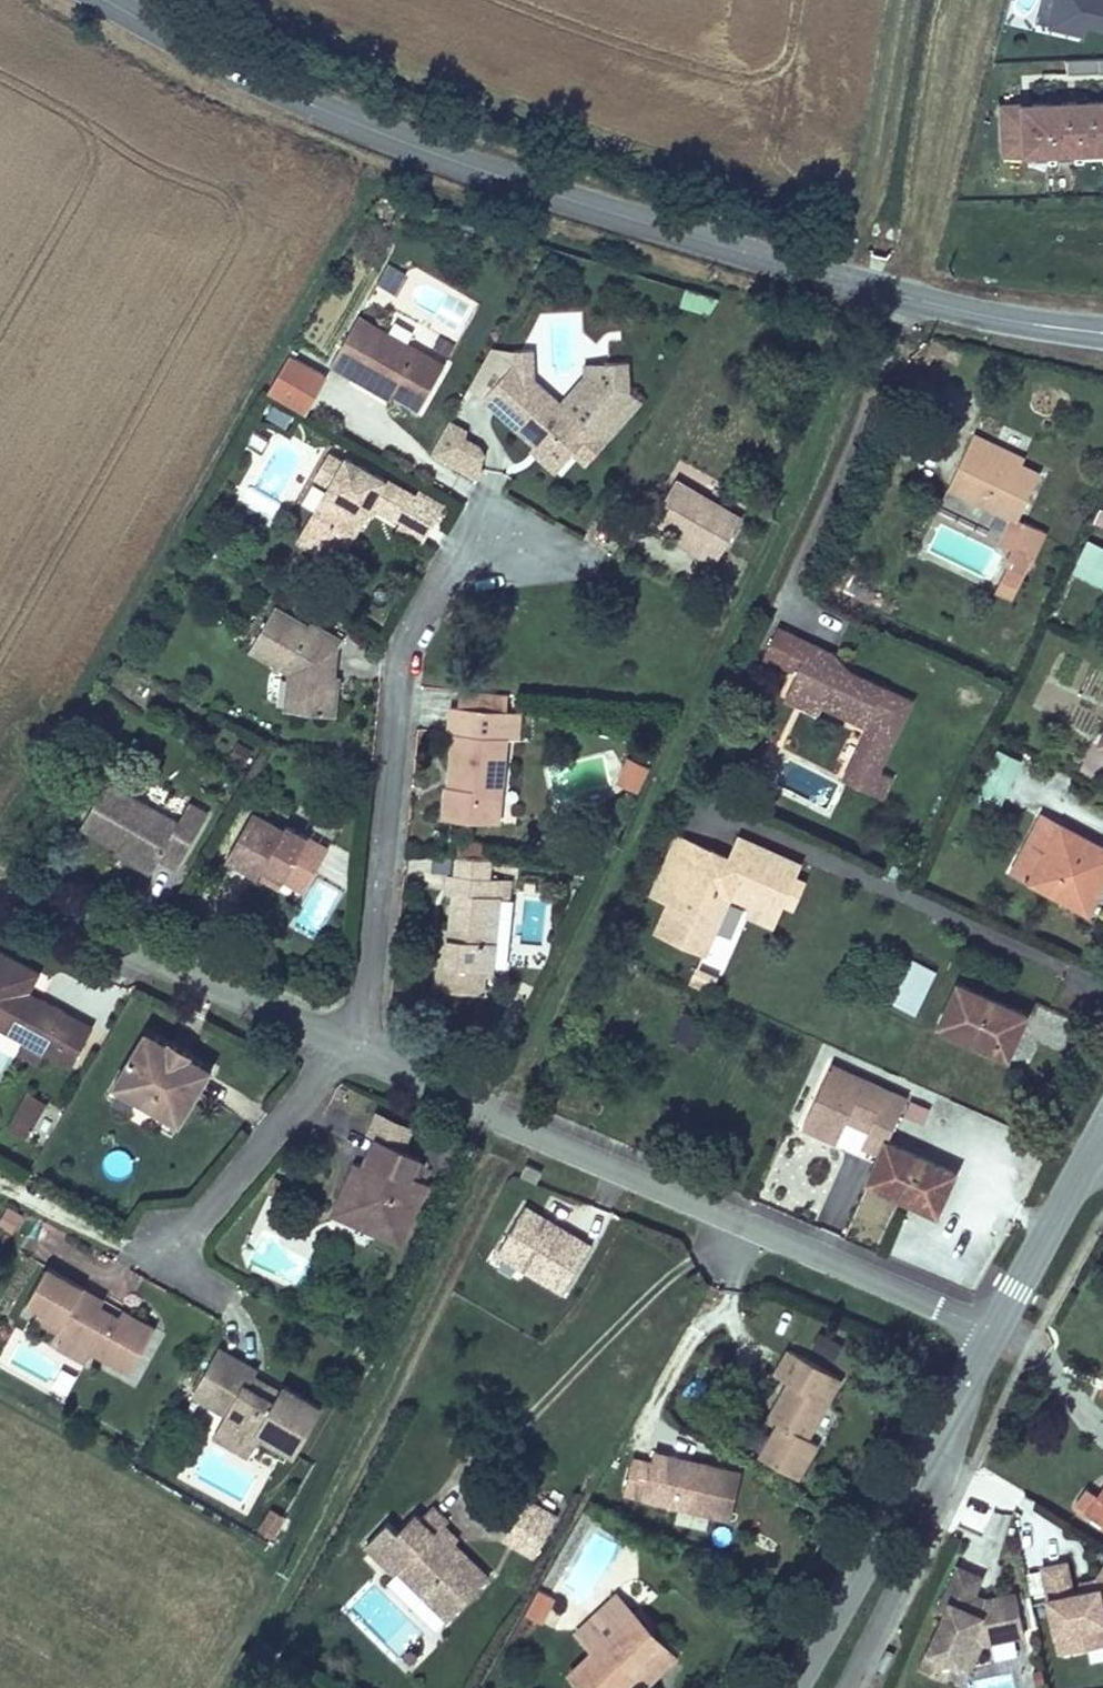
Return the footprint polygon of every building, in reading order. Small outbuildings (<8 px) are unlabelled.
[(1044,29),(1082,38),(1084,27),(1102,32),(1102,0),(1050,0),(1044,29)] [(1065,60),(1065,75),(1102,74),(1102,59),(1065,60)] [(995,103),(997,159),(1102,155),(1102,99),(995,103)] [(394,290),(403,272),(389,265),(379,283),(394,290)] [(357,317),(330,364),(352,376),(379,330),(357,317)] [(379,330),(352,376),(368,387),(372,381),(394,393),(421,408),(445,367),(379,330)] [(606,376),(614,349),(589,340),(587,350),(564,377),(567,379),(549,397),(515,364),(483,398),(539,449),(551,435),(606,376)] [(292,396),(306,371),(288,360),(273,385),(292,396)] [(563,447),(618,387),(606,376),(551,435),(563,447)] [(391,400),(394,393),(372,381),(368,387),(391,400)] [(266,417),(287,425),(293,412),(272,403),(266,417)] [(431,452),(455,465),(476,477),(483,455),(477,446),(464,438),(465,429),(449,420),(431,452)] [(966,424),(932,500),(1033,546),(1044,524),(1015,512),(1036,469),(1011,458),(982,444),(987,433),(966,424)] [(1011,458),(1017,447),(987,433),(982,444),(1011,458)] [(313,478),(329,488),(344,463),(328,453),(313,478)] [(344,463),(329,488),(298,539),(339,563),(355,536),(344,530),(359,506),(369,513),(375,502),(403,519),(416,497),(348,457),(344,463)] [(741,517),(674,478),(652,518),(682,535),(677,542),(714,563),(741,517)] [(422,541),(444,503),(421,489),(416,497),(403,519),(398,527),(422,541)] [(344,530),(355,536),(369,513),(359,506),(344,530)] [(1088,537),(1074,567),(1095,577),(1102,561),(1102,544),(1088,537)] [(290,671),(287,709),(334,713),(339,675),(329,674),(324,669),(341,639),(310,621),(306,626),(272,606),(248,647),(290,671)] [(761,655),(791,669),(784,685),(823,704),(865,723),(840,778),(879,795),(889,771),(875,765),(906,694),(828,658),(833,649),(774,625),(761,655)] [(1050,684),(1040,705),(1066,717),(1076,696),(1050,684)] [(818,715),(823,704),(784,685),(778,699),(818,715)] [(506,711),(506,702),(453,696),(451,706),(506,711)] [(512,737),(514,711),(506,711),(451,706),(446,706),(444,731),(451,731),(446,773),(461,774),(460,787),(445,786),(442,817),(486,823),(489,800),(501,801),(506,737),(512,737)] [(614,787),(634,796),(646,770),(625,762),(614,787)] [(461,774),(446,773),(445,786),(460,787),(461,774)] [(120,845),(122,841),(155,860),(157,856),(176,866),(206,814),(185,802),(175,820),(104,780),(80,822),(120,845)] [(250,815),(225,858),(257,877),(263,866),(284,878),(304,890),(328,851),(286,826),(282,833),(250,815)] [(1092,906),(1102,884),(1102,844),(1042,816),(1016,872),(1092,906)] [(798,878),(787,874),(794,860),(733,832),(723,852),(718,864),(704,857),(710,846),(672,828),(645,887),(662,895),(649,924),(672,934),(679,917),(705,929),(723,889),(744,899),(740,909),(766,921),(776,897),(786,902),(798,878)] [(451,840),(450,853),(481,856),(482,842),(451,840)] [(116,851),(149,870),(155,860),(122,841),(120,845),(116,851)] [(718,864),(723,852),(710,846),(704,857),(718,864)] [(454,856),(453,877),(484,881),(485,858),(454,856)] [(263,866),(257,877),(277,889),(284,878),(263,866)] [(484,881),(453,877),(445,876),(443,895),(451,895),(447,931),(443,967),(435,966),(434,990),(477,994),(479,970),(490,971),(496,902),(503,903),(505,883),(484,881)] [(697,946),(705,929),(679,917),(672,934),(697,946)] [(447,931),(437,929),(435,966),(443,967),(447,931)] [(1,1023),(37,1044),(33,1051),(60,1066),(82,1026),(17,990),(28,971),(0,955),(0,1025),(1,1023)] [(910,1007),(928,970),(902,958),(885,994),(910,1007)] [(717,972),(697,962),(696,965),(716,974),(717,972)] [(708,989),(716,974),(696,965),(689,980),(708,989)] [(1020,1011),(956,983),(940,1020),(1004,1048),(1020,1011)] [(14,1040),(33,1051),(37,1044),(1,1023),(0,1025),(0,1033),(14,1040)] [(169,1040),(165,1045),(145,1031),(111,1083),(175,1124),(208,1072),(185,1057),(188,1053),(169,1040)] [(27,1063),(33,1051),(14,1040),(8,1052),(27,1063)] [(885,1137),(904,1094),(828,1060),(800,1123),(835,1138),(847,1110),(869,1120),(865,1129),(885,1137)] [(44,1106),(25,1095),(9,1122),(29,1132),(44,1106)] [(925,1122),(930,1106),(910,1100),(905,1116),(925,1122)] [(366,1134),(374,1138),(399,1149),(408,1130),(375,1114),(366,1134)] [(4,1130),(23,1142),(29,1132),(9,1122),(4,1130)] [(885,1137),(865,1129),(860,1141),(880,1150),(885,1137)] [(937,1204),(953,1167),(885,1137),(880,1150),(869,1175),(937,1204)] [(410,1178),(418,1158),(399,1149),(374,1138),(365,1155),(373,1159),(367,1170),(360,1167),(353,1164),(341,1189),(358,1197),(352,1214),(375,1224),(372,1233),(398,1245),(426,1184),(410,1178)] [(365,1155),(360,1167),(367,1170),(373,1159),(365,1155)] [(517,1174),(513,1183),(530,1190),(533,1180),(517,1174)] [(341,1189),(330,1214),(372,1233),(375,1224),(352,1214),(358,1197),(341,1189)] [(589,1256),(523,1214),(494,1259),(561,1301),(589,1256)] [(42,1270),(22,1305),(33,1312),(59,1326),(53,1337),(125,1377),(150,1333),(119,1314),(114,1323),(93,1311),(71,1299),(76,1290),(42,1270)] [(76,1290),(71,1299),(93,1311),(98,1303),(76,1290)] [(28,1322),(53,1337),(59,1326),(33,1312),(28,1322)] [(246,1375),(251,1365),(254,1359),(218,1339),(192,1387),(225,1405),(220,1415),(252,1433),(257,1425),(292,1444),(319,1396),(284,1377),(281,1382),(276,1392),(246,1375)] [(0,1364),(0,1367),(68,1394),(79,1367),(10,1340),(0,1364)] [(780,1417),(762,1452),(801,1473),(819,1440),(807,1434),(840,1372),(790,1345),(776,1370),(790,1377),(771,1412),(780,1417)] [(246,1375),(276,1392),(281,1382),(251,1365),(246,1375)] [(244,1449),(252,1433),(220,1415),(211,1431),(244,1449)] [(708,1507),(719,1461),(652,1446),(649,1457),(635,1454),(627,1489),(708,1507)] [(727,1512),(738,1466),(719,1461),(708,1507),(727,1512)] [(1085,1509),(1102,1522),(1102,1484),(1085,1509)] [(532,1557),(557,1512),(527,1495),(502,1540),(532,1557)] [(387,1514),(361,1540),(444,1620),(490,1573),(456,1540),(461,1535),(447,1522),(451,1517),(433,1500),(423,1511),(415,1504),(396,1523),(387,1514)] [(261,1540),(273,1519),(262,1514),(251,1534),(261,1540)] [(1064,1567),(1040,1573),(1052,1641),(1064,1639),(1078,1648),(1079,1653),(1102,1648),(1102,1574),(1097,1583),(1086,1585),(1088,1594),(1077,1596),(1069,1597),(1064,1567)] [(978,1581),(955,1570),(935,1612),(942,1615),(916,1670),(939,1681),(948,1663),(965,1671),(977,1646),(1020,1637),(1013,1597),(984,1603),(979,1612),(966,1606),(971,1597),(978,1581)] [(1088,1594),(1086,1585),(1076,1587),(1077,1596),(1088,1594)] [(557,1594),(542,1586),(529,1609),(544,1617),(557,1594)] [(592,1646),(631,1608),(614,1590),(575,1629),(592,1646)] [(979,1612),(984,1603),(971,1597),(966,1606),(979,1612)] [(667,1645),(631,1608),(592,1646),(572,1666),(594,1687),(623,1687),(639,1672),(630,1663),(638,1655),(648,1664),(667,1645)] [(1055,1658),(1079,1653),(1078,1648),(1064,1639),(1052,1641),(1055,1658)] [(648,1681),(676,1654),(667,1645),(648,1664),(638,1655),(630,1663),(639,1672),(648,1681)] [(878,1665),(884,1668),(893,1650),(887,1647),(878,1665)]
